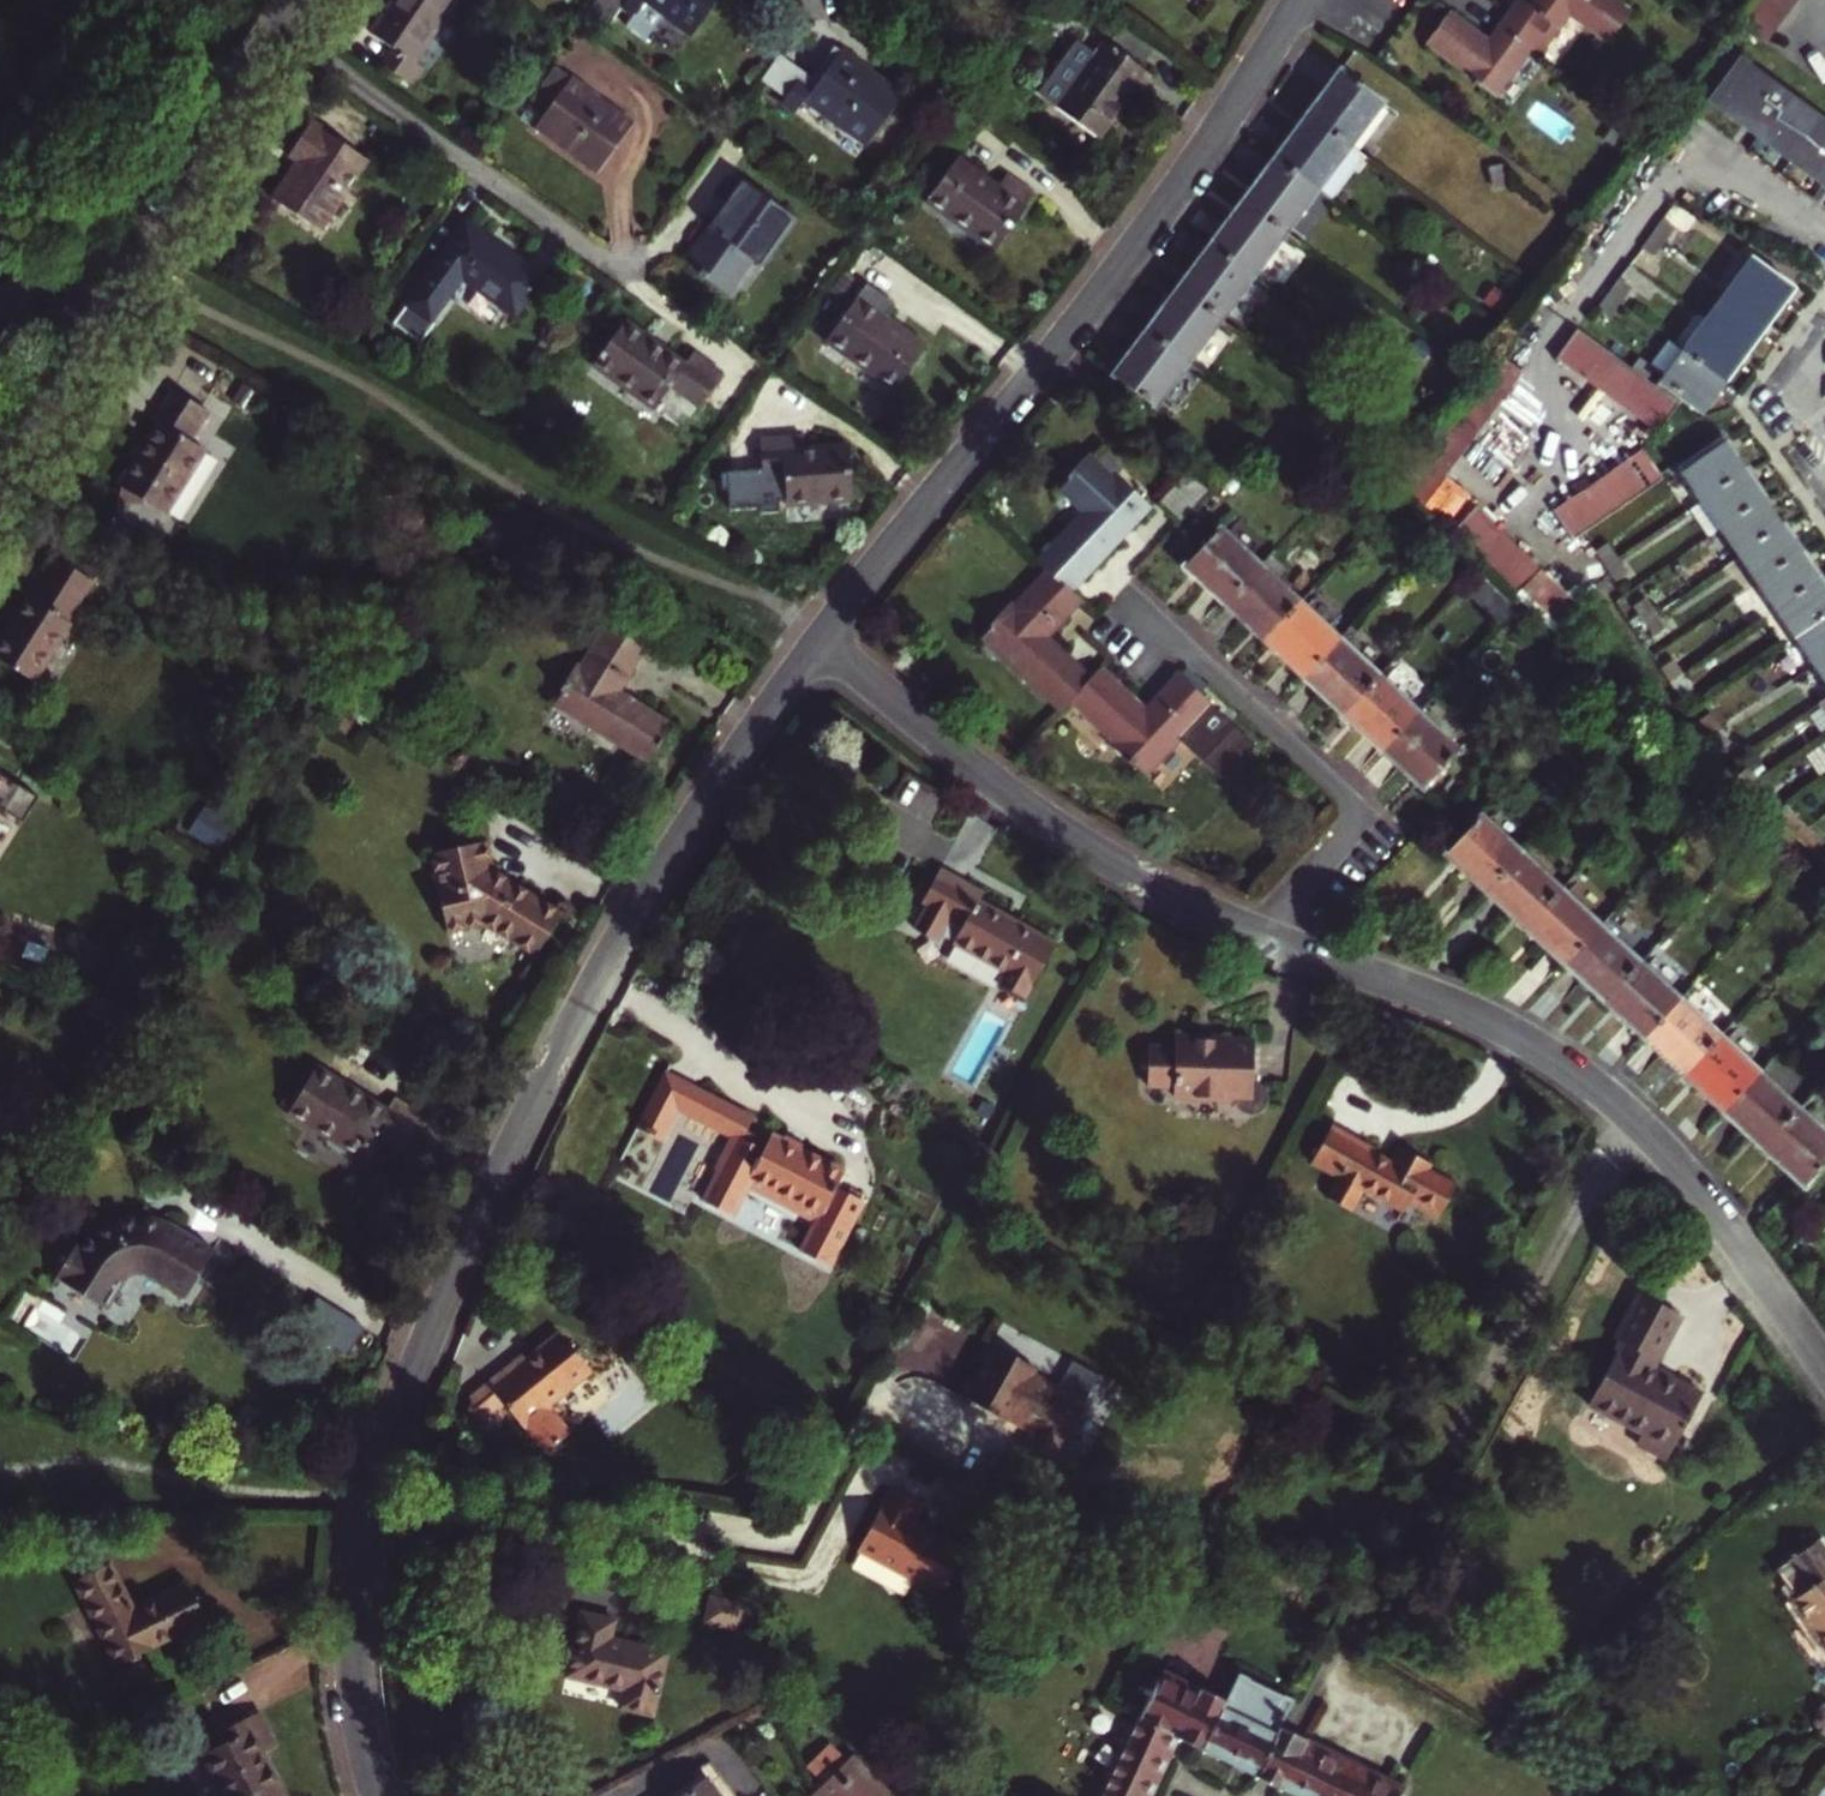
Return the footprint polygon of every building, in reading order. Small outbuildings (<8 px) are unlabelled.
[(372,36),(396,52),(385,68),(414,87),(426,70),(416,64),(458,0),(396,0),(372,36)] [(627,7),(640,16),(648,4),(695,37),(721,0),(632,0),(627,7)] [(1547,41),(1568,13),(1607,42),(1629,13),(1611,0),(1527,0),(1523,6),(1514,0),(1513,0),(1505,10),(1547,41)] [(1769,0),(1752,0),(1748,5),(1775,26),(1785,12),(1769,0)] [(1785,12),(1794,0),(1769,0),(1785,12)] [(1737,21),(1764,41),(1775,26),(1748,5),(1737,21)] [(1547,41),(1505,10),(1486,36),(1449,8),(1424,41),(1493,93),(1526,49),(1536,56),(1547,41)] [(1061,108),(1102,138),(1137,89),(1144,94),(1155,78),(1108,44),(1061,108)] [(1824,182),(1824,126),(1718,46),(1690,83),(1745,123),(1751,128),(1759,134),(1824,182)] [(844,53),(817,91),(802,81),(785,106),(798,116),(808,102),(871,147),(906,97),(844,53)] [(537,131),(599,174),(634,125),(555,69),(532,101),(549,114),(537,131)] [(1309,114),(1350,144),(1379,108),(1337,77),(1309,114)] [(1350,144),(1309,114),(1276,158),(1317,189),(1350,144)] [(371,161),(314,124),(293,156),(303,163),(277,202),(324,233),(371,161)] [(998,251),(1038,195),(1011,176),(1004,187),(962,157),(930,202),(998,251)] [(1243,201),(1285,232),(1317,189),(1276,158),(1243,201)] [(751,258),(759,264),(768,270),(802,221),(745,181),(688,262),(705,273),(702,278),(725,294),(751,258)] [(1285,232),(1243,201),(1211,244),(1253,274),(1285,232)] [(1582,231),(1589,220),(1571,208),(1564,219),(1582,231)] [(1663,218),(1652,232),(1665,242),(1676,228),(1663,218)] [(545,278),(470,224),(411,306),(435,324),(467,280),(518,317),(545,278)] [(1652,232),(1641,247),(1653,256),(1665,242),(1652,232)] [(1179,286),(1221,318),(1249,281),(1208,250),(1179,286)] [(751,258),(725,294),(733,300),(759,264),(751,258)] [(1789,287),(1753,263),(1730,292),(1766,318),(1789,287)] [(1629,292),(1616,281),(1605,295),(1618,305),(1629,292)] [(867,285),(828,341),(898,390),(929,347),(888,318),(897,306),(867,285)] [(1221,318),(1179,286),(1147,331),(1188,361),(1221,318)] [(1766,318),(1730,292),(1705,323),(1741,351),(1766,318)] [(1607,320),(1618,305),(1605,295),(1593,309),(1607,320)] [(689,365),(628,321),(596,366),(658,411),(675,388),(703,408),(727,375),(697,354),(689,365)] [(1718,380),(1741,351),(1705,323),(1682,353),(1718,380)] [(1589,339),(1577,330),(1574,328),(1556,352),(1571,363),(1589,339)] [(1188,361),(1147,331),(1110,379),(1152,410),(1188,361)] [(1571,363),(1585,374),(1604,350),(1589,339),(1571,363)] [(1492,350),(1481,365),(1506,383),(1516,368),(1492,350)] [(1604,350),(1585,374),(1599,384),(1617,360),(1604,350)] [(1718,380),(1682,353),(1659,382),(1694,410),(1718,380)] [(1599,384),(1613,395),(1632,371),(1617,360),(1599,384)] [(1506,383),(1481,365),(1474,374),(1470,379),(1495,397),(1506,383)] [(1632,371),(1613,395),(1629,406),(1646,382),(1632,371)] [(1470,379),(1459,395),(1484,412),(1495,397),(1470,379)] [(1646,382),(1629,406),(1643,417),(1661,394),(1646,382)] [(122,510),(146,509),(166,521),(206,458),(191,448),(210,418),(173,394),(153,425),(158,427),(144,450),(149,453),(140,466),(136,463),(119,491),(121,493),(122,510)] [(1661,394),(1643,417),(1656,427),(1674,404),(1661,394)] [(1459,395),(1448,409),(1473,427),(1484,412),(1459,395)] [(1442,417),(1438,423),(1462,441),(1473,427),(1448,409),(1442,417)] [(1438,423),(1427,438),(1452,455),(1462,441),(1438,423)] [(806,446),(805,434),(764,436),(766,473),(787,471),(789,504),(855,498),(851,443),(806,446)] [(1427,438),(1416,453),(1441,470),(1452,455),(1427,438)] [(1685,469),(1704,497),(1741,471),(1723,444),(1685,469)] [(132,460),(136,463),(140,466),(149,453),(144,450),(140,447),(132,460)] [(1626,461),(1642,487),(1658,477),(1640,451),(1626,461)] [(1411,460),(1407,465),(1431,484),(1441,470),(1416,453),(1411,460)] [(1079,513),(1034,562),(1044,572),(1070,595),(1150,508),(1114,475),(1111,478),(1087,456),(1057,492),(1079,513)] [(1626,461),(1610,472),(1628,497),(1642,487),(1626,461)] [(1395,481),(1405,490),(1417,502),(1431,484),(1407,465),(1395,481)] [(1741,471),(1704,497),(1723,524),(1760,499),(1741,471)] [(1610,472),(1596,481),(1613,507),(1628,497),(1610,472)] [(1596,481),(1582,491),(1599,517),(1613,507),(1596,481)] [(1582,491),(1567,501),(1584,528),(1599,517),(1582,491)] [(1760,499),(1723,524),(1741,551),(1778,526),(1760,499)] [(1567,501),(1552,512),(1569,538),(1584,528),(1567,501)] [(1482,521),(1469,508),(1447,530),(1461,543),(1482,521)] [(1461,543),(1474,556),(1496,533),(1482,521),(1461,543)] [(1778,526),(1741,551),(1759,579),(1797,553),(1778,526)] [(1187,565),(1226,602),(1263,563),(1224,527),(1187,565)] [(1484,565),(1487,568),(1509,545),(1496,533),(1474,556),(1484,565)] [(1604,542),(1591,551),(1602,566),(1615,558),(1604,542)] [(1492,573),(1499,580),(1521,557),(1509,545),(1487,568),(1492,573)] [(1759,579),(1778,606),(1816,580),(1797,553),(1759,579)] [(1499,580),(1512,592),(1534,569),(1521,557),(1499,580)] [(1615,558),(1602,566),(1612,581),(1624,572),(1615,558)] [(1226,602),(1266,640),(1302,601),(1263,563),(1226,602)] [(0,645),(0,664),(37,687),(73,630),(68,627),(93,587),(56,564),(31,606),(27,603),(0,645)] [(1534,569),(1512,592),(1523,602),(1526,605),(1548,582),(1534,569)] [(1070,595),(1044,572),(1013,606),(1009,602),(989,625),(992,628),(980,641),(1059,714),(1069,704),(1092,677),(1048,637),(1079,603),(1070,595)] [(1797,634),(1824,614),(1824,594),(1816,580),(1778,606),(1797,634)] [(1548,582),(1526,605),(1540,618),(1562,595),(1548,582)] [(1553,630),(1575,607),(1562,595),(1540,618),(1553,630)] [(1631,606),(1641,620),(1651,613),(1642,599),(1631,606)] [(1266,640),(1305,677),(1341,638),(1302,601),(1266,640)] [(1661,628),(1651,613),(1641,620),(1651,635),(1661,628)] [(1815,661),(1824,653),(1824,614),(1797,634),(1815,661)] [(653,641),(611,615),(579,668),(575,665),(559,692),(563,695),(554,709),(648,768),(674,726),(621,692),(653,641)] [(1345,715),(1381,676),(1341,638),(1305,677),(1345,715)] [(1815,661),(1824,676),(1824,653),(1815,661)] [(1671,658),(1659,666),(1669,681),(1681,672),(1671,658)] [(1136,764),(1140,768),(1169,738),(1175,744),(1212,704),(1176,671),(1143,706),(1101,668),(1092,677),(1069,704),(1113,743),(1110,746),(1133,767),(1136,764)] [(1681,672),(1669,681),(1679,696),(1691,687),(1681,672)] [(1384,752),(1420,713),(1381,676),(1345,715),(1384,752)] [(1709,712),(1696,721),(1706,736),(1719,727),(1709,712)] [(1460,751),(1420,713),(1384,752),(1424,790),(1460,751)] [(1719,727),(1706,736),(1716,751),(1729,742),(1719,727)] [(0,766),(0,806),(4,799),(13,804),(11,808),(30,819),(45,793),(0,766)] [(1760,781),(1749,768),(1738,781),(1748,792),(1760,781)] [(1772,796),(1760,781),(1748,792),(1761,805),(1772,796)] [(203,807),(194,835),(225,845),(234,818),(203,807)] [(1792,814),(1783,825),(1796,837),(1805,826),(1792,814)] [(1484,890),(1520,851),(1482,815),(1445,855),(1484,890)] [(1805,826),(1796,837),(1810,850),(1820,839),(1808,829),(1805,826)] [(484,844),(430,859),(450,933),(487,922),(538,955),(562,917),(493,874),(484,844)] [(1523,927),(1559,887),(1520,851),(1484,890),(1523,927)] [(1006,973),(998,986),(1023,1000),(1055,946),(981,901),(985,895),(942,869),(923,902),(928,905),(913,930),(934,943),(940,934),(1006,973)] [(1523,927),(1563,964),(1599,925),(1559,887),(1523,927)] [(1571,973),(1607,932),(1599,925),(1563,964),(1571,973)] [(1603,1002),(1639,962),(1607,932),(1571,973),(1603,1002)] [(1643,1039),(1679,999),(1639,962),(1603,1002),(1643,1039)] [(110,1005),(116,1018),(135,1010),(129,996),(110,1005)] [(1719,1035),(1679,999),(1643,1039),(1682,1075),(1719,1035)] [(357,1026),(340,1055),(363,1069),(380,1041),(357,1026)] [(1173,1087),(1172,1097),(1234,1101),(1241,1114),(1256,1117),(1268,1108),(1269,1096),(1264,1086),(1251,1081),(1254,1044),(1227,1042),(1217,1042),(1217,1037),(1176,1035),(1175,1049),(1149,1047),(1146,1086),(1173,1087)] [(1723,1112),(1759,1072),(1719,1035),(1682,1075),(1723,1112)] [(390,1111),(319,1067),(304,1092),(296,1087),(283,1106),(292,1111),(290,1114),(329,1137),(330,1143),(350,1154),(356,1153),(362,1157),(376,1134),(407,1154),(429,1118),(398,1099),(390,1111)] [(1723,1112),(1762,1149),(1799,1109),(1759,1072),(1723,1112)] [(1762,1149),(1803,1186),(1824,1163),(1824,1133),(1799,1109),(1762,1149)] [(1454,1184),(1421,1164),(1414,1149),(1400,1141),(1391,1158),(1374,1148),(1376,1144),(1338,1123),(1319,1156),(1343,1170),(1330,1193),(1356,1208),(1369,1185),(1407,1206),(1414,1194),(1442,1209),(1454,1184)] [(818,1216),(799,1252),(827,1267),(861,1201),(835,1188),(843,1174),(799,1151),(802,1146),(784,1137),(781,1143),(769,1136),(762,1149),(737,1137),(735,1140),(730,1137),(713,1170),(717,1172),(702,1202),(729,1216),(747,1180),(818,1216)] [(214,1256),(169,1228),(159,1224),(125,1222),(104,1230),(83,1253),(76,1249),(56,1280),(105,1312),(124,1281),(136,1274),(147,1275),(187,1300),(214,1256)] [(1657,1361),(1681,1316),(1639,1294),(1613,1339),(1620,1343),(1588,1402),(1641,1432),(1635,1442),(1666,1459),(1701,1393),(1671,1377),(1668,1382),(1647,1371),(1653,1359),(1657,1361)] [(522,1353),(468,1397),(473,1403),(466,1409),(485,1433),(504,1417),(499,1410),(505,1405),(527,1432),(553,1410),(549,1404),(590,1371),(558,1332),(526,1358),(522,1353)] [(1036,1429),(1030,1439),(1056,1454),(1092,1391),(1066,1376),(1059,1387),(1034,1373),(1037,1368),(990,1341),(979,1359),(986,1363),(976,1379),(970,1376),(959,1394),(1009,1422),(1013,1415),(1036,1429)] [(1056,1454),(1030,1439),(1021,1455),(1047,1470),(1056,1454)] [(933,1606),(963,1553),(911,1523),(920,1506),(888,1488),(853,1551),(910,1583),(905,1590),(933,1606)] [(1788,1601),(1824,1654),(1824,1553),(1816,1539),(1774,1568),(1794,1597),(1788,1601)] [(111,1567),(76,1584),(117,1670),(207,1626),(189,1589),(135,1615),(111,1567)] [(703,1623),(733,1630),(739,1608),(708,1601),(703,1623)] [(655,1720),(669,1657),(612,1644),(616,1627),(582,1619),(567,1684),(624,1697),(621,1713),(655,1720)] [(1258,1776),(1279,1728),(1277,1727),(1286,1709),(1288,1710),(1294,1699),(1283,1693),(1282,1695),(1249,1679),(1250,1677),(1238,1671),(1224,1700),(1204,1690),(1200,1696),(1158,1675),(1138,1718),(1171,1734),(1173,1734),(1258,1776)] [(203,1756),(224,1795),(288,1795),(266,1754),(277,1748),(259,1714),(222,1733),(227,1743),(203,1756)] [(1138,1718),(1101,1795),(1142,1795),(1171,1734),(1138,1718)] [(1282,1729),(1279,1728),(1258,1776),(1270,1782),(1276,1785),(1299,1737),(1291,1733),(1282,1729)] [(1276,1785),(1298,1795),(1398,1795),(1399,1795),(1301,1747),(1305,1740),(1299,1737),(1276,1785)] [(865,1773),(841,1795),(888,1795),(865,1773)] [(708,1780),(685,1795),(720,1795),(708,1780)]
